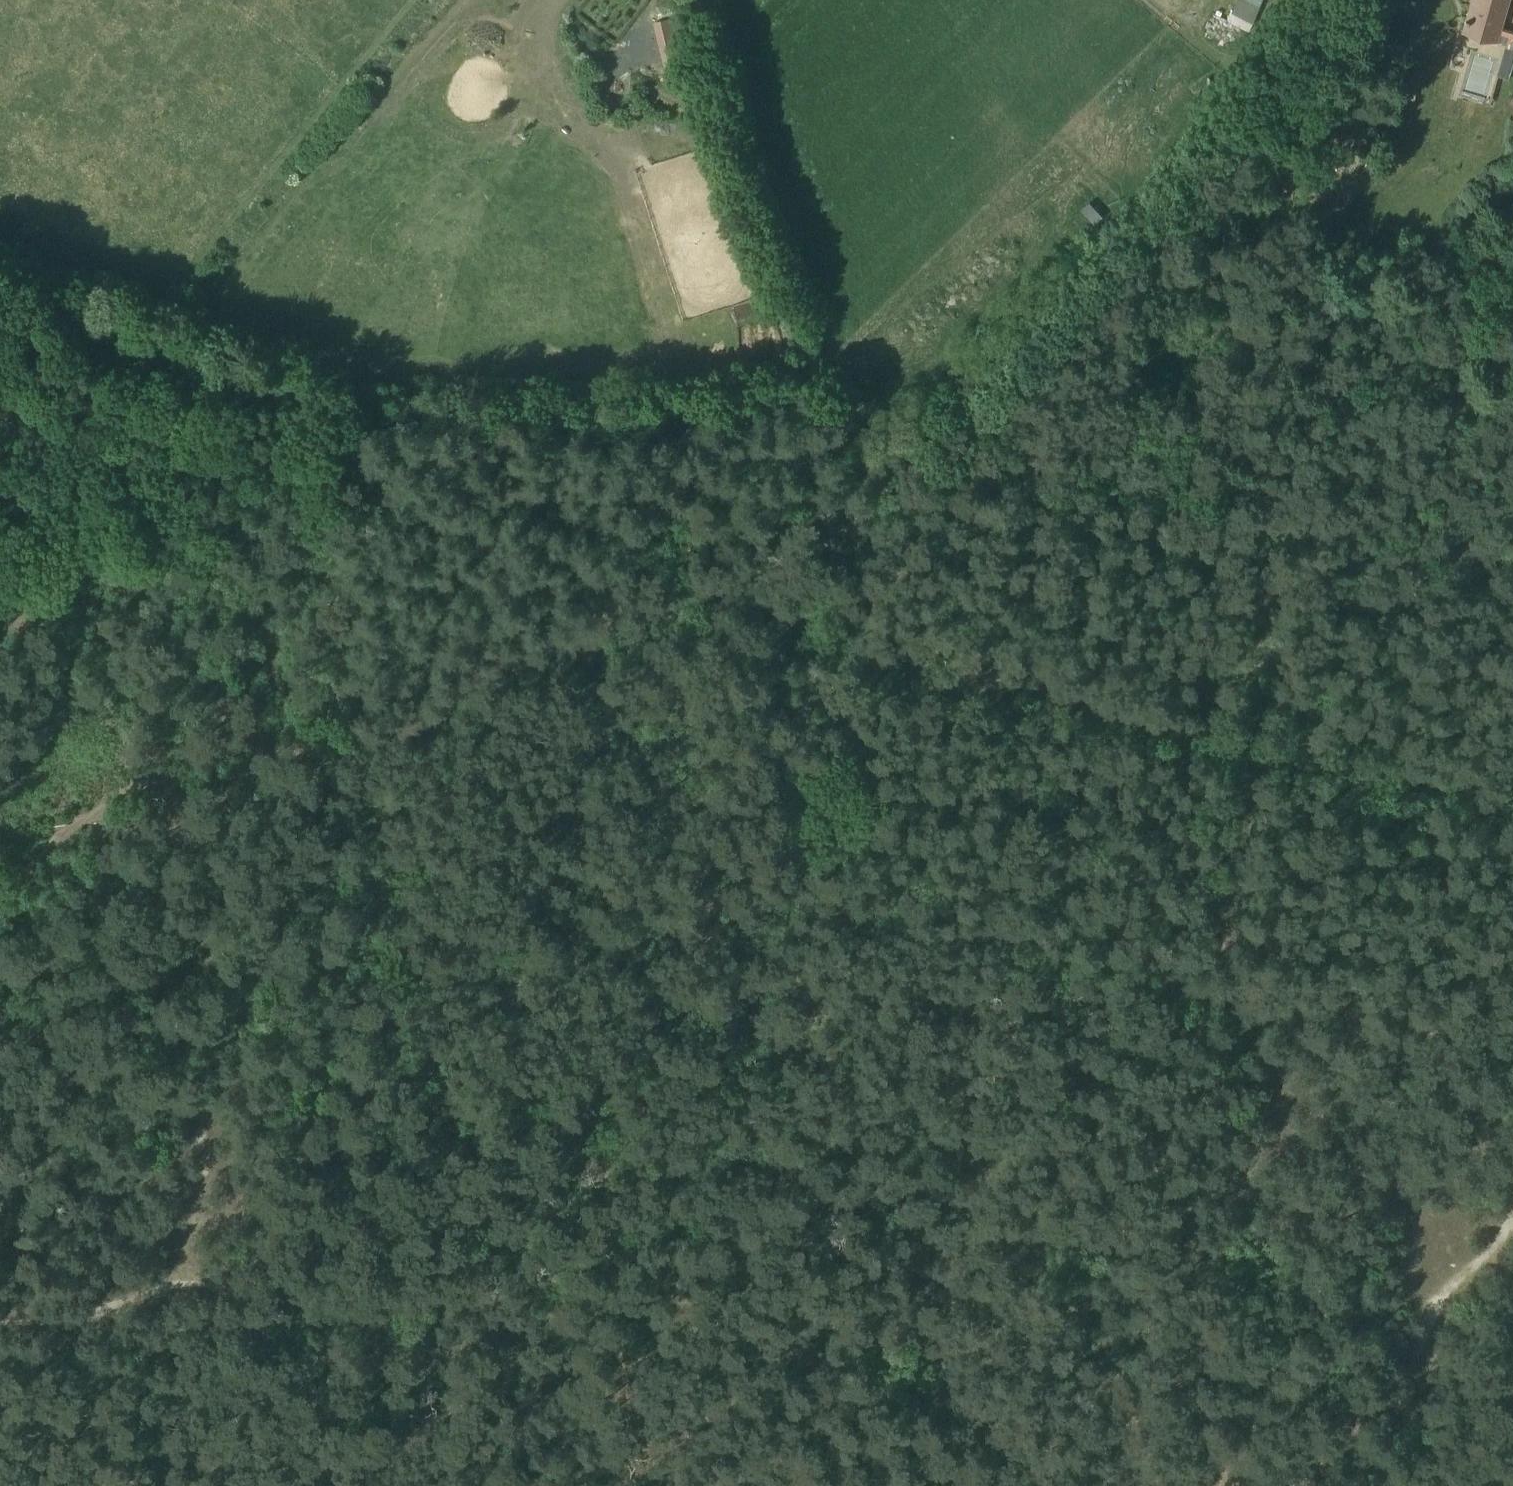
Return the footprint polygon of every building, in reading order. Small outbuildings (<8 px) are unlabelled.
[(1463,31),(1496,41),(1499,30),(1508,0),(1472,0),(1463,31)] [(670,30),(660,45),(673,53),(683,38),(670,30)] [(1481,56),(1471,94),(1496,101),(1505,62),(1481,56)] [(1099,204),(1111,218),(1119,210),(1106,197),(1099,204)]
